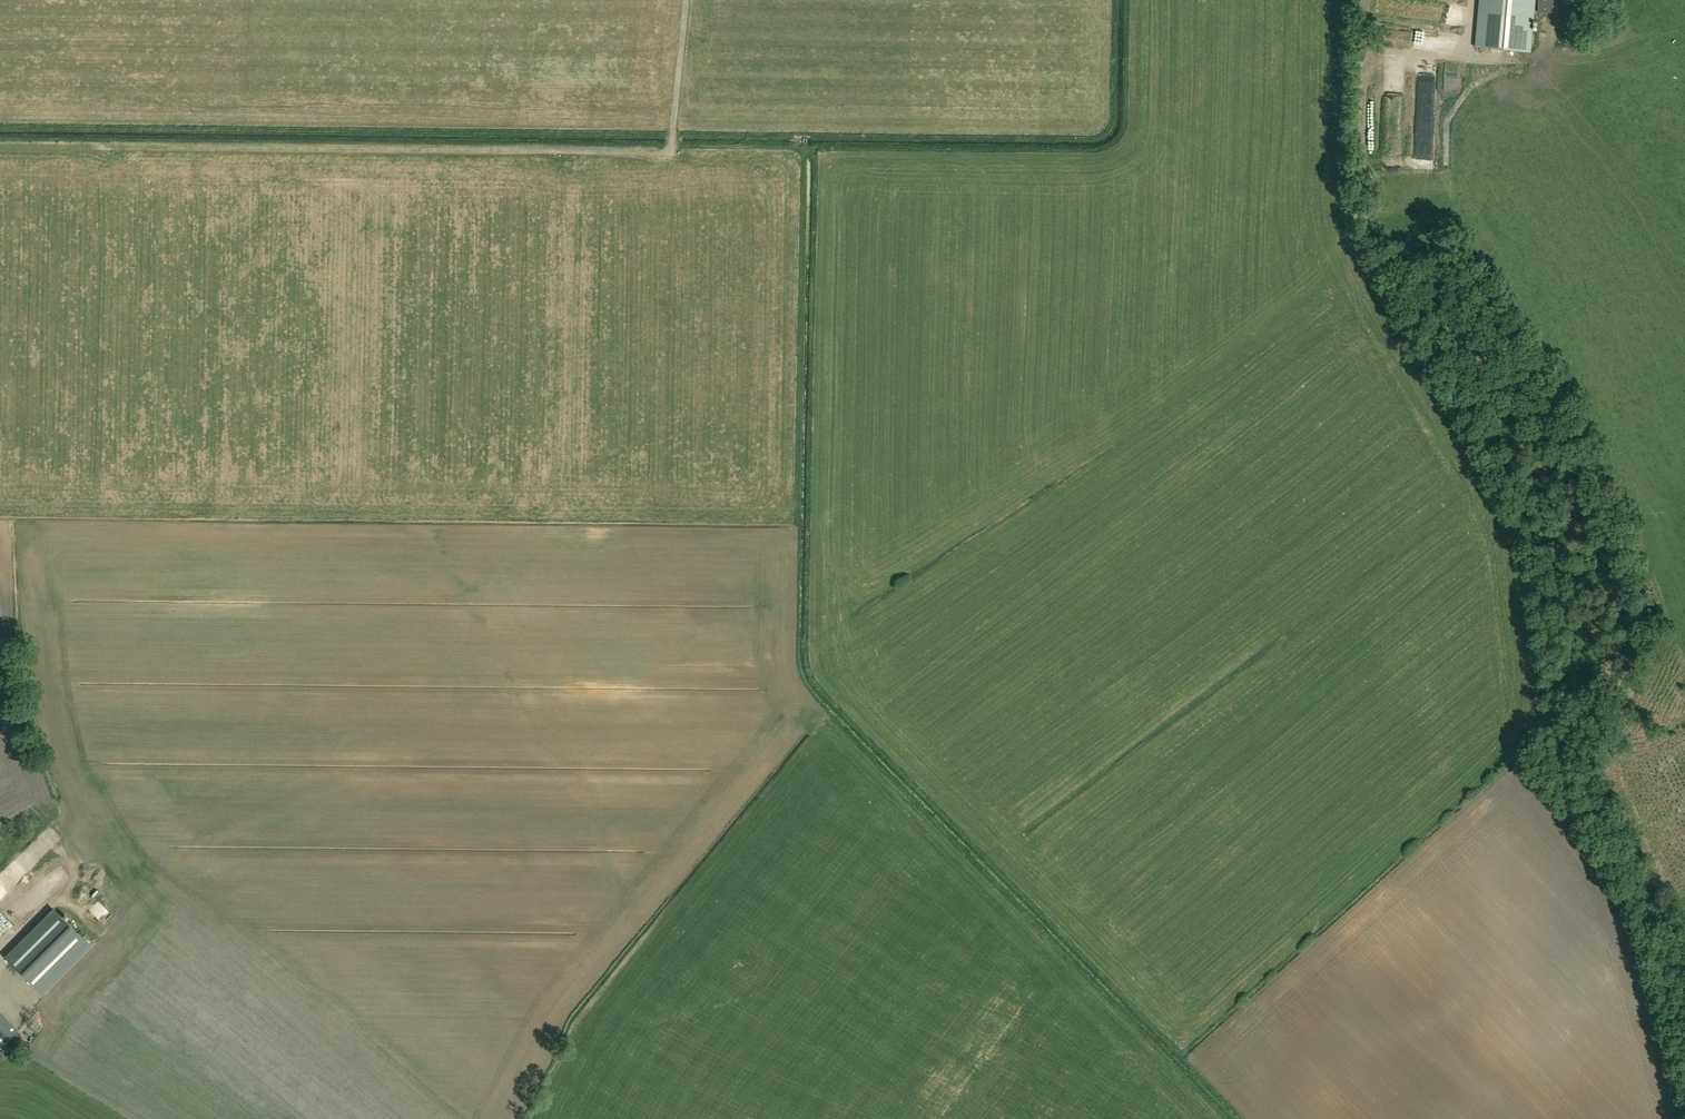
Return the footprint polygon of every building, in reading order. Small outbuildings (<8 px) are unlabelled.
[(1530,52),(1535,0),(1480,0),(1476,47),(1530,52)] [(1538,13),(1555,13),(1555,0),(1538,0),(1538,13)] [(1439,27),(1465,28),(1466,11),(1440,11),(1439,27)] [(91,947),(54,910),(6,957),(43,994),(91,947)] [(114,953),(104,967),(117,975),(126,961),(114,953)] [(128,975),(125,979),(137,989),(141,984),(128,975)]
